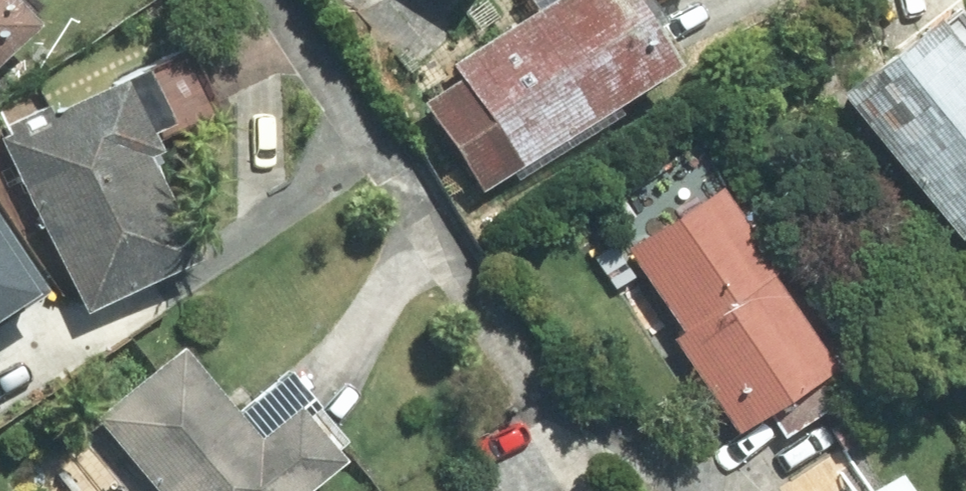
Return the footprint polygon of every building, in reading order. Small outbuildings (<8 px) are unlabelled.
[(32,26),(7,0),(0,0),(0,57),(32,26)] [(625,0),(546,0),(413,87),(482,193),(671,70),(625,0)] [(837,103),(959,245),(965,239),(965,1),(965,0),(956,0),(837,103)] [(139,74),(0,139),(0,144),(81,316),(199,261),(144,145),(168,134),(139,74)] [(719,188),(618,251),(732,434),(833,371),(719,188)] [(27,296),(0,254),(0,313),(27,296)] [(184,350),(94,431),(148,490),(297,490),(336,456),(288,403),(257,431),(184,350)] [(888,473),(859,490),(900,490),(888,473)]
